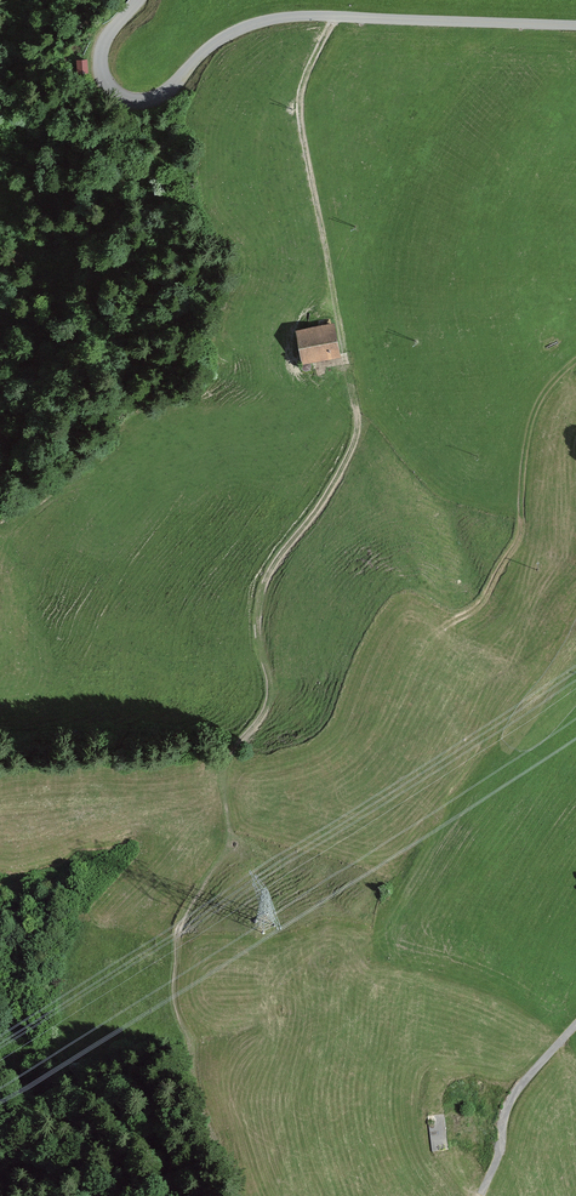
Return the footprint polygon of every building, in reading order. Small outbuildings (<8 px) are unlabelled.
[(76,73),(85,72),(84,60),(75,60),(76,73)] [(301,360),(337,353),(332,325),(295,331),(301,360)] [(434,1144),(449,1143),(448,1133),(433,1134),(434,1144)]
